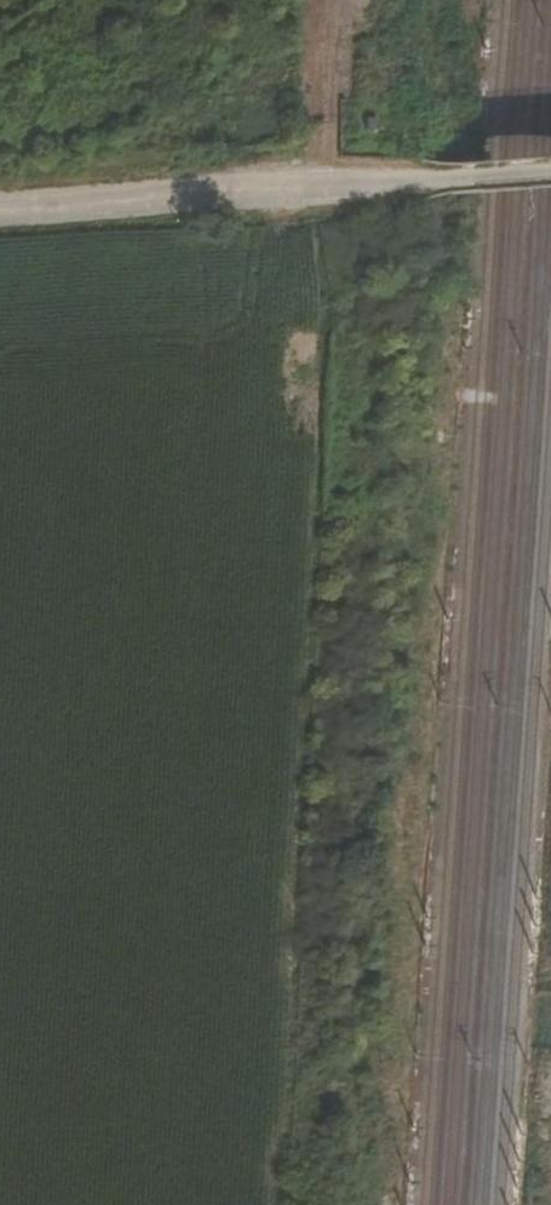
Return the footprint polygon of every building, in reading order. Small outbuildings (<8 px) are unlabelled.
[(375,114),(365,114),(366,131),(377,130),(375,114)] [(346,363),(342,385),(357,388),(361,366),(346,363)]
